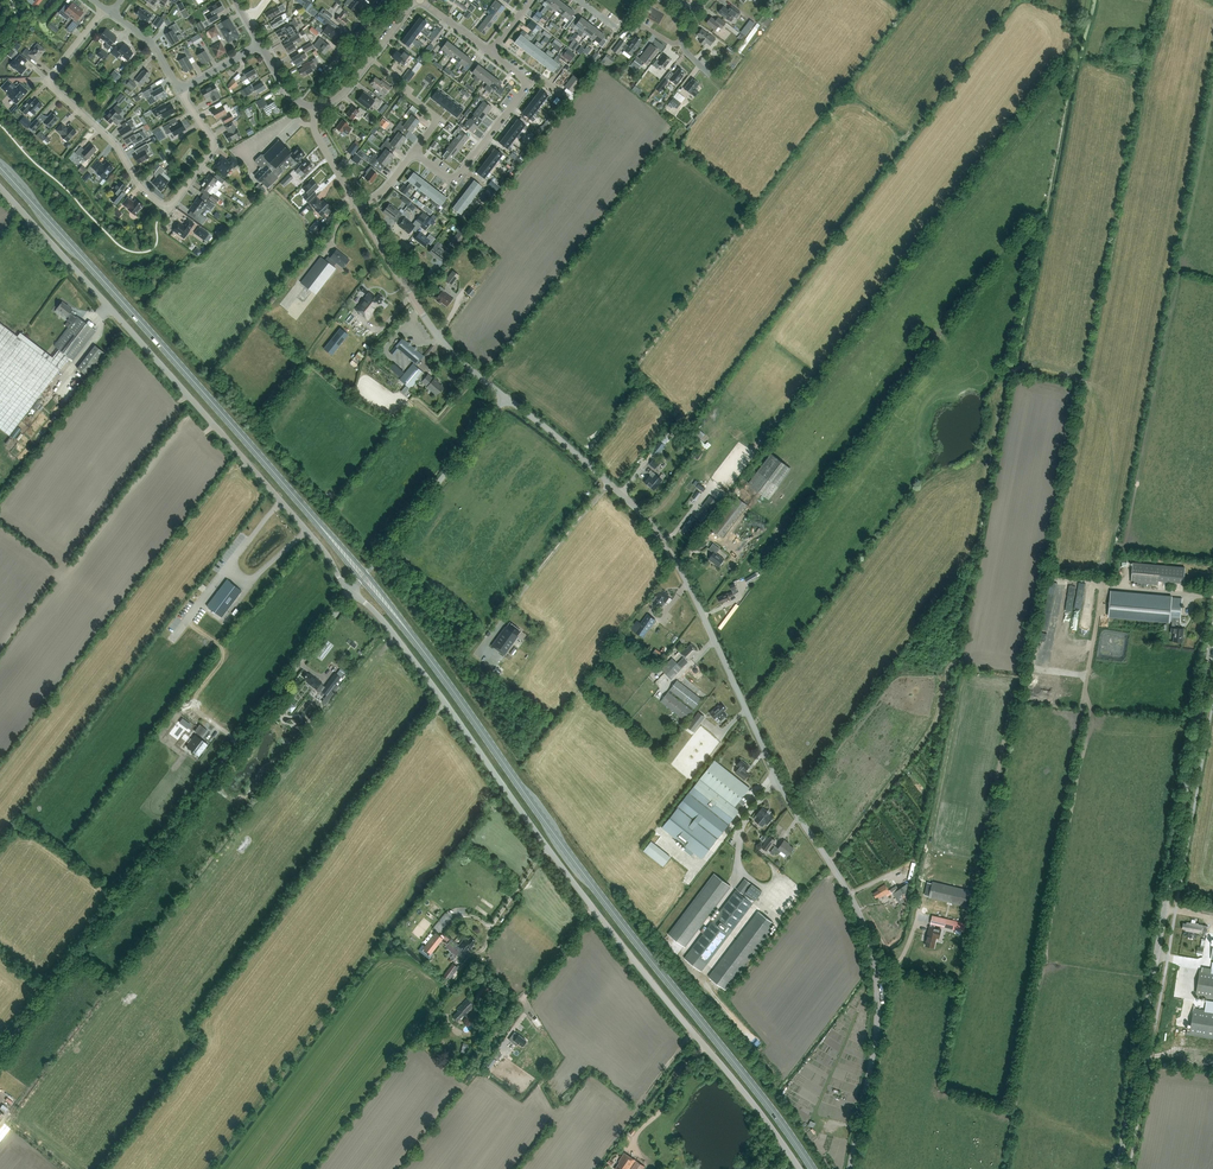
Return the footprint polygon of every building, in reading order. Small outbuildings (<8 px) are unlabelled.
[(360,4),(355,0),(353,0),(352,1),(351,0),(348,0),(344,5),(354,12),(360,4)] [(456,0),(450,0),(458,6),(456,9),(459,11),(463,6),(460,4),(460,3),(459,3),(460,3),(456,0)] [(555,0),(546,0),(544,2),(547,4),(545,7),(548,9),(555,0)] [(558,0),(555,0),(548,9),(551,11),(553,9),(556,11),(562,3),(558,0)] [(217,14),(224,9),(220,1),(208,8),(211,13),(206,16),(211,23),(219,18),(217,14)] [(308,1),(302,8),(307,12),(312,5),(308,1)] [(494,3),(496,5),(493,9),(500,14),(505,8),(496,1),(494,3)] [(66,4),(59,13),(64,17),(65,17),(68,19),(71,17),(78,7),(72,3),(68,8),(65,6),(66,4)] [(335,10),(337,11),(336,12),(340,15),(336,20),(344,26),(347,20),(344,18),(348,13),(343,10),(340,8),(339,8),(338,7),(339,5),(336,3),(332,9),(335,11),(335,10)] [(568,7),(562,3),(556,11),(559,13),(557,16),(560,18),(562,15),(568,7)] [(741,13),(731,5),(727,10),(724,7),(724,6),(719,12),(719,13),(719,12),(728,19),(728,20),(730,21),(732,21),(733,19),(733,18),(734,17),(736,18),(741,13)] [(84,12),(78,7),(71,17),(74,19),(66,29),(71,33),(80,23),(77,20),(84,12)] [(280,12),(280,11),(278,7),(273,10),(273,9),(270,11),(265,14),(268,19),(273,16),(273,17),(277,15),(276,14),(280,12)] [(568,7),(562,15),(560,18),(563,20),(564,17),(568,20),(562,27),(565,29),(574,18),(571,16),(574,12),(568,7)] [(136,14),(140,17),(140,18),(147,23),(152,15),(144,10),(143,11),(140,8),(136,14)] [(491,11),(487,15),(495,21),(500,14),(493,9),(492,9),(490,8),(488,10),(491,11)] [(329,20),(332,16),(325,10),(322,14),(329,20)] [(463,16),(468,19),(472,14),(467,11),(463,16)] [(539,12),(538,15),(536,13),(531,18),(537,23),(541,18),(543,15),(539,12)] [(275,20),(270,23),(273,27),(276,26),(277,27),(285,22),(283,19),(285,18),(286,16),(284,13),(274,19),(275,20)] [(328,24),(323,31),(333,39),(339,32),(332,27),(335,24),(319,13),(314,17),(321,22),(323,20),(328,24)] [(164,20),(159,15),(153,23),(159,28),(164,20)] [(495,21),(487,15),(482,22),(490,28),(495,21)] [(581,29),(587,22),(581,17),(578,21),(575,19),(569,26),(572,28),(575,25),(578,27),(576,31),(578,33),(581,29)] [(719,26),(722,28),(726,23),(718,18),(716,20),(712,17),(707,23),(716,30),(719,26)] [(240,36),(237,30),(236,31),(228,18),(217,25),(220,30),(220,29),(221,29),(228,41),(234,38),(235,39),(240,36)] [(424,26),(427,23),(420,18),(415,24),(425,31),(427,29),(424,26)] [(750,19),(747,23),(752,27),(755,23),(750,19)] [(289,23),(280,28),(280,29),(276,32),(276,33),(279,37),(281,35),(282,36),(286,34),(287,34),(289,37),(298,32),(295,27),(299,26),(295,20),(289,23)] [(536,25),(531,20),(527,25),(533,29),(536,25)] [(200,31),(205,28),(201,21),(195,24),(200,31)] [(486,33),(490,28),(482,22),(477,29),(483,33),(485,35),(486,33)] [(593,26),(587,22),(581,29),(578,33),(577,34),(581,37),(582,34),(584,32),(587,34),(593,26)] [(177,35),(175,32),(180,30),(176,23),(169,27),(171,31),(165,34),(167,38),(168,38),(172,45),(180,40),(179,40),(181,39),(182,38),(182,37),(181,35),(180,34),(178,34),(177,35)] [(415,24),(411,30),(417,35),(420,31),(423,34),(425,31),(415,24)] [(215,26),(207,30),(212,38),(219,34),(215,26)] [(593,38),(598,30),(593,26),(587,34),(590,36),(586,41),(589,43),(593,38)] [(319,32),(312,27),(309,30),(312,32),(314,33),(316,35),(319,32)] [(107,29),(100,37),(107,43),(105,46),(105,47),(107,49),(108,48),(117,37),(107,29)] [(702,29),(697,35),(701,38),(699,41),(704,45),(707,42),(710,45),(711,46),(716,39),(711,35),(711,36),(702,29)] [(417,35),(411,30),(406,35),(413,41),(416,43),(417,41),(414,39),(417,35)] [(430,35),(431,36),(435,39),(439,33),(435,30),(432,33),(430,35)] [(605,35),(598,30),(593,38),(598,43),(597,44),(601,47),(606,41),(602,38),(605,35)] [(203,40),(199,33),(191,38),(194,45),(203,40)] [(520,35),(514,42),(520,47),(529,35),(526,33),(523,37),(520,35)] [(289,53),(296,49),(295,47),(299,44),(299,43),(302,41),(301,39),(298,34),(290,38),(292,41),(284,45),(289,53)] [(406,35),(401,41),(408,47),(411,43),(414,45),(416,43),(413,41),(406,35)] [(531,37),(529,35),(520,47),(525,51),(531,43),(528,41),(531,37)] [(748,36),(737,50),(740,52),(751,38),(748,36)] [(641,41),(636,37),(633,41),(632,40),(628,46),(625,43),(621,40),(613,51),(617,54),(622,47),(625,50),(624,50),(631,56),(639,46),(638,45),(641,41)] [(324,54),(330,46),(325,42),(321,39),(319,42),(323,44),(319,49),(324,54)] [(445,55),(447,53),(453,45),(447,41),(441,48),(445,51),(443,54),(445,55)] [(531,55),(537,47),(540,43),(537,41),(534,45),(531,43),(525,51),(531,55)] [(221,42),(212,48),(217,57),(226,52),(221,42)] [(305,52),(314,47),(311,42),(302,47),(305,52)] [(577,45),(572,42),(568,47),(573,50),(577,45)] [(133,53),(127,48),(129,47),(124,43),(120,49),(116,46),(111,53),(117,58),(120,54),(128,60),(133,53)] [(540,50),(543,45),(540,43),(537,47),(531,55),(536,59),(542,52),(540,50)] [(651,44),(640,58),(647,64),(649,61),(650,62),(651,61),(650,61),(653,58),(652,58),(658,50),(651,44)] [(37,45),(32,51),(30,51),(26,48),(22,54),(24,55),(27,52),(36,60),(39,57),(40,57),(42,55),(42,54),(44,50),(37,45)] [(453,45),(447,53),(445,55),(447,57),(449,55),(453,58),(459,50),(453,45)] [(567,48),(566,47),(561,54),(562,55),(562,56),(569,62),(575,54),(567,48)] [(12,58),(17,52),(13,48),(7,54),(12,58)] [(185,72),(186,72),(188,73),(188,70),(194,67),(188,58),(192,56),(193,57),(188,48),(184,50),(187,56),(179,61),(184,69),(183,71),(185,72)] [(108,55),(102,49),(97,55),(102,58),(96,65),(98,67),(108,55)] [(545,53),(542,52),(536,59),(542,64),(551,52),(548,49),(545,53)] [(465,54),(459,50),(453,58),(456,60),(453,63),(456,65),(459,62),(465,54)] [(210,61),(205,51),(198,55),(204,64),(210,61)] [(396,51),(392,57),(404,66),(406,62),(405,61),(410,55),(405,51),(401,55),(396,51)] [(437,54),(433,51),(428,57),(432,60),(437,54)] [(554,54),(551,52),(542,64),(547,68),(553,60),(551,58),(554,54)] [(600,55),(596,52),(591,58),(593,59),(588,65),(592,68),(597,62),(596,61),(600,55)] [(303,59),(307,57),(305,53),(300,56),(299,54),(292,59),(296,66),(304,61),(303,59)] [(426,59),(420,54),(417,59),(423,63),(426,59)] [(465,54),(459,62),(456,65),(455,67),(458,69),(462,64),(464,67),(463,68),(466,70),(473,62),(470,60),(471,59),(465,54)] [(608,67),(614,60),(607,54),(601,61),(608,67)] [(16,59),(10,65),(11,66),(11,67),(13,69),(14,69),(21,74),(27,68),(23,65),(27,61),(20,55),(16,59)] [(657,59),(653,65),(657,69),(660,65),(664,68),(670,59),(665,55),(660,62),(657,59)] [(642,63),(636,57),(632,63),(638,68),(642,63)] [(557,73),(563,65),(558,61),(556,63),(553,60),(547,68),(553,72),(554,71),(556,73),(557,73)] [(303,67),(298,70),(302,77),(313,71),(313,70),(317,68),(314,64),(312,61),(309,63),(308,62),(302,66),(303,67)] [(418,61),(412,70),(416,73),(422,64),(418,61)] [(478,64),(472,72),(475,75),(473,78),(475,80),(478,77),(484,69),(478,64)] [(450,74),(449,74),(451,71),(445,67),(443,70),(449,75),(450,74)] [(684,72),(679,68),(674,74),(674,73),(669,79),(676,85),(683,76),(682,75),(684,72)] [(244,75),(241,77),(243,80),(242,80),(242,81),(244,80),(246,84),(250,82),(249,81),(258,76),(254,69),(250,72),(249,70),(243,74),(244,75)] [(402,77),(408,82),(415,73),(408,69),(402,77)] [(478,77),(475,80),(478,82),(480,79),(483,81),(489,73),(484,69),(478,77)] [(149,76),(150,74),(145,70),(143,72),(143,71),(136,80),(142,85),(149,76)] [(116,82),(121,75),(117,72),(112,78),(116,82)] [(489,73),(483,81),(487,84),(484,88),(486,90),(489,86),(495,78),(489,73)] [(574,76),(571,79),(579,85),(581,82),(574,76)] [(227,86),(230,91),(238,86),(234,78),(227,86)] [(381,89),(386,93),(391,88),(383,82),(382,83),(375,78),(370,84),(379,91),(381,89)] [(489,86),(486,90),(489,92),(492,88),(495,90),(499,86),(501,83),(495,78),(489,86)] [(655,89),(660,92),(668,81),(664,78),(655,89)] [(571,79),(569,81),(577,87),(579,85),(571,79)] [(699,92),(695,89),(699,84),(693,79),(690,82),(689,81),(684,88),(691,94),(695,97),(699,92)] [(137,85),(130,80),(126,85),(133,90),(137,85)] [(9,96),(16,103),(27,91),(20,85),(18,87),(14,87),(8,81),(2,88),(10,95),(9,96)] [(574,90),(577,87),(569,81),(567,84),(574,90)] [(262,82),(250,89),(248,86),(243,89),(246,95),(251,93),(255,90),(258,93),(266,89),(262,82)] [(214,101),(221,97),(218,92),(218,91),(214,83),(209,86),(209,87),(202,91),(206,98),(211,95),(212,97),(211,97),(214,101)] [(572,93),(574,90),(567,84),(565,87),(572,93)] [(500,86),(496,92),(500,95),(504,89),(500,86)] [(165,95),(166,94),(162,87),(153,92),(151,88),(143,93),(147,99),(153,96),(156,100),(161,97),(162,99),(163,99),(165,98),(166,96),(165,95)] [(443,94),(444,93),(441,91),(440,92),(437,89),(431,97),(437,102),(443,94)] [(536,95),(544,101),(545,103),(547,100),(546,99),(548,95),(540,89),(536,95)] [(364,92),(357,100),(368,108),(371,104),(377,108),(382,101),(376,97),(374,100),(364,92)] [(120,104),(126,97),(121,93),(115,99),(120,104)] [(437,102),(443,107),(449,99),(450,98),(447,96),(446,97),(443,94),(437,102)] [(539,107),(544,101),(536,95),(531,101),(539,107)] [(681,103),(673,97),(667,105),(671,108),(673,106),(676,109),(681,103)] [(263,98),(256,102),(261,111),(262,110),(261,109),(263,108),(267,115),(278,109),(274,102),(268,105),(263,98)] [(42,105),(36,99),(33,102),(30,99),(20,109),(26,114),(30,110),(34,114),(42,105)] [(456,103),(454,101),(453,102),(449,99),(443,107),(449,112),(456,104),(456,103)] [(483,101),(478,107),(487,114),(491,107),(483,101)] [(536,111),(539,107),(531,101),(526,107),(534,113),(536,114),(538,112),(536,111)] [(174,114),(174,112),(176,111),(172,104),(167,107),(165,103),(153,110),(156,117),(162,113),(164,118),(170,114),(171,115),(174,114)] [(459,107),(456,104),(449,112),(456,117),(463,108),(460,106),(459,107)] [(223,118),(225,123),(234,118),(231,114),(228,116),(226,113),(227,113),(223,106),(212,112),(216,119),(221,116),(223,118)] [(352,107),(346,115),(352,119),(357,114),(361,117),(365,112),(360,108),(358,111),(352,107)] [(476,110),(474,113),(482,120),(487,114),(478,107),(476,110)] [(526,107),(522,113),(530,119),(534,122),(535,119),(532,116),(534,113),(526,107)] [(109,112),(109,113),(105,118),(111,124),(114,120),(115,122),(115,123),(117,125),(118,124),(118,125),(123,119),(119,115),(113,109),(112,110),(111,110),(109,112)] [(415,113),(409,109),(405,114),(409,117),(407,121),(415,126),(419,121),(413,116),(415,113)] [(40,113),(29,127),(34,131),(46,118),(40,113)] [(44,122),(50,128),(59,119),(52,113),(44,122)] [(477,126),(482,120),(474,113),(469,119),(477,126)] [(378,124),(384,129),(389,123),(383,118),(378,124)] [(23,125),(27,128),(31,123),(28,119),(23,125)] [(119,131),(123,137),(133,131),(131,128),(135,126),(133,123),(134,122),(132,119),(122,125),(124,128),(119,131)] [(472,132),(477,126),(469,119),(464,126),(472,132)] [(518,119),(513,125),(521,131),(526,135),(528,131),(525,129),(528,126),(518,119)] [(342,120),(336,128),(342,132),(343,131),(347,134),(352,128),(348,125),(342,120)] [(409,131),(410,132),(415,126),(407,121),(405,123),(401,120),(396,126),(407,134),(409,131)] [(172,127),(170,123),(163,127),(167,134),(172,132),(174,136),(186,129),(182,122),(172,127)] [(236,129),(233,122),(225,126),(228,131),(229,131),(229,132),(225,135),(229,142),(241,136),(237,128),(236,129)] [(67,142),(76,132),(70,126),(68,129),(62,124),(56,130),(62,135),(61,136),(67,142)] [(373,134),(380,126),(377,124),(370,132),(373,134)] [(518,134),(521,131),(513,125),(508,131),(516,137),(519,139),(521,136),(518,134)] [(396,126),(392,131),(396,134),(394,137),(402,143),(406,138),(405,137),(407,134),(396,126)] [(157,138),(163,134),(159,127),(153,131),(157,138)] [(40,131),(36,135),(38,137),(43,141),(46,137),(40,131)] [(144,139),(142,135),(141,136),(139,133),(135,135),(133,131),(123,137),(127,144),(134,140),(136,144),(144,139)] [(460,131),(455,137),(464,143),(468,137),(460,131)] [(508,131),(503,137),(511,143),(512,143),(514,144),(516,142),(514,140),(516,137),(508,131)] [(398,149),(402,143),(394,137),(392,140),(388,137),(384,143),(394,150),(396,148),(398,149)] [(459,149),(464,143),(455,137),(451,143),(459,149)] [(509,150),(511,148),(509,146),(511,143),(503,137),(499,143),(507,149),(507,148),(509,150)] [(261,167),(259,169),(260,170),(254,175),(261,182),(261,181),(268,188),(278,178),(277,176),(283,171),(278,166),(291,153),(278,140),(278,141),(264,155),(264,154),(263,155),(264,155),(262,157),(260,155),(256,159),(255,160),(255,161),(256,162),(261,167)] [(353,156),(359,147),(358,146),(360,144),(356,141),(354,143),(353,142),(347,152),(353,156)] [(430,146),(434,149),(438,144),(434,141),(430,146)] [(150,152),(148,148),(150,147),(147,143),(139,148),(141,152),(134,156),(138,164),(139,164),(139,163),(146,159),(147,160),(148,158),(149,158),(147,153),(150,152)] [(391,153),(394,150),(384,143),(380,148),(384,151),(381,154),(392,162),(393,160),(391,158),(394,154),(391,153)] [(451,143),(445,150),(454,156),(459,149),(451,143)] [(84,150),(81,147),(75,153),(79,156),(80,155),(86,161),(88,159),(97,150),(90,144),(84,150)] [(305,154),(299,148),(282,163),(286,167),(291,162),(294,159),(297,162),(305,154)] [(500,158),(503,154),(495,148),(490,154),(498,160),(501,163),(503,160),(500,158)] [(449,162),(454,156),(445,150),(443,153),(440,151),(438,153),(449,162)] [(512,152),(510,156),(514,159),(520,163),(522,160),(516,156),(512,152)] [(355,154),(351,160),(357,164),(361,158),(355,154)] [(392,162),(381,154),(379,157),(375,154),(369,162),(380,171),(379,170),(383,164),(385,166),(387,163),(390,164),(392,162)] [(485,160),(493,166),(495,168),(497,165),(495,164),(498,160),(490,154),(485,160)] [(238,162),(231,157),(228,162),(222,157),(214,168),(225,176),(233,166),(235,167),(238,162)] [(108,176),(108,175),(113,168),(106,162),(104,165),(98,160),(92,167),(98,172),(97,173),(104,179),(105,178),(107,178),(108,176)] [(493,166),(485,160),(481,166),(489,172),(493,166)] [(303,164),(295,171),(298,174),(302,170),(305,173),(312,166),(307,161),(303,164)] [(78,170),(83,174),(87,169),(82,165),(78,170)] [(161,191),(165,187),(164,186),(168,181),(161,175),(165,170),(160,166),(154,173),(158,176),(152,183),(158,188),(161,191)] [(368,169),(368,168),(365,172),(367,173),(364,177),(371,183),(377,175),(373,172),(375,170),(370,166),(368,169)] [(486,176),(489,172),(481,166),(476,172),(486,180),(489,177),(486,176)] [(410,182),(407,187),(409,189),(413,185),(419,177),(413,172),(409,169),(406,173),(410,177),(407,180),(410,182)] [(86,182),(91,175),(88,172),(82,179),(86,182)] [(209,174),(205,180),(214,186),(218,190),(225,180),(217,175),(218,176),(216,179),(209,174)] [(293,178),(289,174),(280,183),(284,187),(293,178)] [(413,185),(418,189),(424,181),(419,177),(413,185)] [(218,190),(214,186),(205,180),(201,186),(209,192),(210,191),(215,194),(218,190)] [(317,194),(314,191),(318,186),(312,180),(303,189),(308,194),(304,198),(308,203),(317,194)] [(491,180),(488,184),(496,191),(497,190),(499,187),(497,185),(491,180)] [(430,185),(424,181),(418,189),(421,191),(419,193),(422,195),(424,193),(430,185)] [(482,186),(474,181),(470,186),(477,192),(480,194),(483,191),(480,189),(482,186)] [(120,182),(115,187),(112,187),(113,192),(114,192),(116,194),(111,200),(117,204),(125,194),(122,191),(126,186),(120,182)] [(256,187),(263,194),(266,190),(259,183),(256,187)] [(430,185),(424,193),(422,195),(425,197),(426,195),(429,197),(435,189),(430,185)] [(405,195),(407,192),(409,189),(407,187),(406,188),(403,186),(399,191),(405,195)] [(470,186),(465,192),(473,197),(475,195),(478,197),(480,194),(477,192),(470,186)] [(489,201),(492,197),(495,193),(488,188),(484,192),(489,195),(486,199),(489,201)] [(441,193),(435,189),(429,197),(432,199),(429,202),(432,204),(435,201),(441,193)] [(473,197),(465,192),(461,197),(469,203),(472,205),(474,202),(471,200),(473,197)] [(441,193),(435,201),(432,204),(436,207),(438,204),(444,208),(447,204),(444,201),(446,198),(441,193)] [(219,199),(212,194),(210,198),(216,203),(217,202),(219,199)] [(135,215),(140,209),(142,209),(142,208),(142,207),(143,205),(136,199),(134,202),(128,197),(122,204),(128,209),(135,215)] [(457,203),(465,208),(469,203),(461,197),(457,203)] [(208,199),(205,203),(198,198),(194,203),(202,210),(205,212),(208,209),(210,211),(215,205),(208,199)] [(316,198),(311,204),(316,209),(315,209),(321,216),(322,215),(323,215),(325,212),(327,215),(331,211),(328,209),(330,207),(324,200),(322,203),(316,198)] [(200,213),(202,210),(194,203),(189,209),(196,215),(194,218),(202,224),(207,218),(200,213)] [(465,213),(467,210),(465,208),(457,203),(455,206),(453,205),(452,207),(453,208),(453,209),(453,208),(461,214),(462,215),(465,212),(465,213)] [(305,213),(311,207),(309,204),(303,210),(305,213)] [(393,219),(395,216),(398,219),(402,213),(399,211),(398,212),(389,205),(383,212),(393,219)] [(117,209),(113,213),(118,218),(122,213),(117,209)] [(419,215),(416,220),(412,224),(405,218),(399,226),(409,233),(413,228),(416,231),(425,220),(419,215)] [(425,230),(430,224),(432,225),(435,221),(428,216),(420,226),(425,230)] [(184,238),(190,231),(189,230),(194,224),(188,220),(185,225),(184,226),(179,223),(178,225),(177,225),(175,227),(175,229),(174,231),(184,238)] [(309,228),(314,234),(323,225),(317,220),(309,228)] [(204,240),(209,234),(199,227),(194,233),(204,240)] [(460,229),(453,239),(459,244),(466,234),(460,229)] [(424,247),(429,240),(420,233),(414,239),(424,247)] [(435,246),(434,246),(429,252),(441,260),(446,254),(439,249),(442,245),(438,241),(435,246)] [(301,283),(316,294),(336,269),(333,267),(337,263),(343,268),(350,260),(337,250),(330,258),(328,256),(325,260),(321,257),(301,283)] [(459,275),(453,270),(445,280),(452,285),(459,275)] [(444,292),(446,290),(441,286),(438,290),(441,293),(437,298),(438,298),(437,300),(441,303),(442,302),(447,305),(453,298),(444,292)] [(464,293),(470,297),(475,291),(469,287),(464,293)] [(379,305),(378,304),(383,298),(378,295),(376,298),(369,292),(355,309),(367,320),(379,305)] [(60,369),(69,357),(73,360),(96,331),(77,316),(76,317),(70,312),(73,309),(62,301),(57,308),(67,316),(70,318),(68,320),(71,323),(54,345),(59,349),(53,357),(20,332),(17,336),(0,323),(0,428),(9,435),(60,369)] [(353,327),(358,321),(351,315),(346,321),(353,327)] [(323,348),(332,355),(349,334),(340,328),(323,348)] [(414,347),(412,345),(411,342),(408,342),(403,338),(390,352),(394,355),(399,350),(414,362),(400,379),(407,384),(410,387),(411,388),(419,378),(428,386),(427,386),(437,394),(443,387),(437,382),(438,381),(434,378),(432,380),(423,373),(424,372),(415,365),(416,364),(417,364),(424,356),(418,350),(417,347),(414,347)] [(77,368),(89,377),(107,354),(95,345),(77,368)] [(358,351),(355,355),(359,360),(363,356),(358,351)] [(407,384),(401,392),(404,394),(410,387),(407,384)] [(692,434),(698,440),(705,434),(698,427),(692,434)] [(665,435),(665,434),(660,440),(660,441),(651,452),(657,457),(666,445),(664,444),(673,433),(669,430),(665,435)] [(768,453),(747,484),(770,499),(788,470),(790,471),(792,468),(768,453)] [(649,465),(655,469),(661,461),(655,457),(649,465)] [(653,472),(650,474),(652,475),(651,476),(650,475),(644,482),(654,490),(662,480),(653,472)] [(699,483),(696,486),(703,492),(706,488),(699,483)] [(696,500),(701,493),(696,490),(692,497),(696,500)] [(701,507),(706,511),(700,519),(705,524),(713,514),(712,514),(720,503),(710,496),(701,507)] [(747,505),(738,497),(718,523),(716,521),(710,528),(722,537),(747,505)] [(688,520),(685,524),(686,525),(682,530),(687,534),(691,529),(693,530),(695,526),(699,529),(702,524),(699,522),(699,521),(692,515),(688,520)] [(720,548),(714,543),(709,549),(714,552),(709,558),(719,566),(725,559),(717,553),(720,548)] [(1185,568),(1133,563),(1131,582),(1158,584),(1159,581),(1184,583),(1185,568)] [(748,583),(758,577),(755,573),(745,578),(748,583)] [(207,606),(221,617),(242,590),(227,579),(207,606)] [(197,588),(202,592),(206,586),(201,583),(197,588)] [(731,599),(730,597),(734,594),(738,592),(736,587),(737,587),(735,583),(730,585),(733,591),(728,593),(728,592),(723,595),(719,597),(721,603),(725,601),(731,599)] [(655,601),(660,605),(662,606),(665,601),(666,601),(669,596),(664,592),(664,591),(661,589),(656,595),(657,595),(653,600),(655,601)] [(1065,604),(1056,603),(1052,630),(1061,631),(1061,626),(1065,627),(1066,623),(1070,623),(1075,592),(1067,591),(1065,604)] [(1172,621),(1180,622),(1182,598),(1174,597),(1172,597),(1172,596),(1111,591),(1109,616),(1170,622),(1170,621),(1172,621)] [(648,614),(646,617),(639,627),(636,631),(644,637),(651,627),(656,620),(648,614)] [(1172,625),(1171,632),(1174,633),(1174,641),(1183,642),(1184,628),(1180,628),(1180,622),(1172,621),(1172,625)] [(497,637),(491,645),(496,649),(496,648),(500,651),(500,652),(504,655),(518,636),(517,635),(521,630),(510,622),(506,627),(505,627),(500,633),(497,637)] [(672,658),(661,669),(670,679),(681,668),(689,661),(694,656),(693,655),(697,651),(691,644),(686,649),(685,648),(680,653),(684,657),(677,664),(675,662),(672,658)] [(655,648),(652,652),(659,657),(662,653),(655,648)] [(308,672),(304,677),(308,680),(307,681),(320,692),(321,691),(325,686),(322,684),(323,682),(311,673),(309,674),(308,672)] [(325,686),(321,691),(327,695),(323,702),(325,704),(339,686),(336,684),(341,677),(335,673),(325,686)] [(685,720),(692,711),(671,695),(673,693),(694,709),(701,699),(677,680),(660,701),(685,720)] [(286,708),(292,713),(296,707),(290,702),(286,708)] [(723,711),(726,708),(722,704),(720,706),(719,704),(709,713),(716,720),(718,718),(720,721),(727,715),(723,711)] [(705,717),(698,712),(687,727),(694,732),(705,717)] [(191,724),(183,718),(180,722),(187,728),(191,724)] [(200,724),(195,731),(198,734),(204,727),(200,724)] [(187,747),(199,756),(208,744),(196,735),(187,747)] [(741,760),(737,765),(740,767),(737,771),(740,773),(739,774),(745,779),(749,774),(745,771),(750,766),(741,760)] [(678,807),(663,827),(702,858),(745,805),(739,801),(750,787),(715,761),(679,808),(678,807)] [(763,826),(766,822),(767,823),(773,816),(763,807),(754,818),(755,819),(755,820),(763,826)] [(762,847),(767,851),(775,840),(770,836),(769,837),(762,847)] [(662,866),(670,856),(650,840),(642,850),(662,866)] [(794,848),(788,843),(788,842),(785,840),(778,848),(776,846),(771,852),(774,854),(777,851),(780,853),(782,850),(789,855),(794,848)] [(691,856),(694,852),(687,846),(684,850),(691,856)] [(685,947),(731,887),(714,874),(668,934),(685,947)] [(743,894),(751,883),(745,878),(736,889),(743,894)] [(929,897),(962,905),(970,907),(974,891),(932,881),(929,897)] [(908,896),(907,892),(912,890),(907,883),(899,889),(896,885),(892,888),(889,883),(886,885),(885,884),(878,888),(879,890),(873,893),(876,898),(878,896),(879,898),(890,891),(892,894),(893,893),(900,904),(904,901),(903,899),(908,896)] [(762,891),(752,884),(743,896),(736,890),(684,958),(701,971),(753,903),(762,891)] [(1212,914),(1212,905),(1202,903),(1201,912),(1212,914)] [(774,922),(758,911),(709,977),(726,990),(772,929),(770,927),(774,922)] [(964,932),(966,923),(938,916),(936,925),(964,932)] [(1185,929),(1185,930),(1204,934),(1206,925),(1187,922),(1186,924),(1183,923),(1182,928),(1185,929)] [(927,939),(926,945),(934,947),(936,937),(939,938),(941,929),(930,926),(927,939)] [(429,949),(426,952),(429,955),(441,940),(443,938),(436,932),(425,946),(429,949)] [(443,938),(441,940),(446,944),(451,939),(446,935),(443,938)] [(459,945),(451,939),(446,944),(445,946),(456,955),(461,949),(466,953),(474,944),(473,944),(476,941),(471,937),(468,940),(465,937),(459,945)] [(450,963),(444,977),(450,980),(456,966),(450,963)] [(1212,999),(1212,972),(1200,969),(1196,996),(1212,999)] [(475,996),(479,999),(491,987),(487,983),(475,996)] [(457,1009),(458,1011),(453,1016),(454,1017),(454,1018),(454,1019),(455,1020),(456,1020),(457,1020),(458,1020),(460,1018),(462,1019),(464,1016),(466,1017),(468,1014),(467,1013),(475,1004),(468,997),(457,1009)] [(1189,1035),(1212,1038),(1212,1011),(1194,1008),(1189,1035)] [(512,1035),(516,1037),(514,1040),(522,1046),(527,1040),(518,1034),(514,1032),(512,1035)] [(496,1050),(492,1055),(498,1060),(502,1054),(496,1050)] [(491,1068),(497,1060),(491,1056),(485,1064),(491,1068)] [(812,1099),(818,1100),(822,1086),(817,1085),(815,1095),(813,1095),(812,1099)] [(635,1161),(636,1162),(637,1161),(624,1153),(618,1161),(619,1162),(615,1168),(628,1168),(629,1168),(635,1161)] [(645,1166),(637,1161),(636,1162),(631,1168),(643,1168),(645,1166)]
